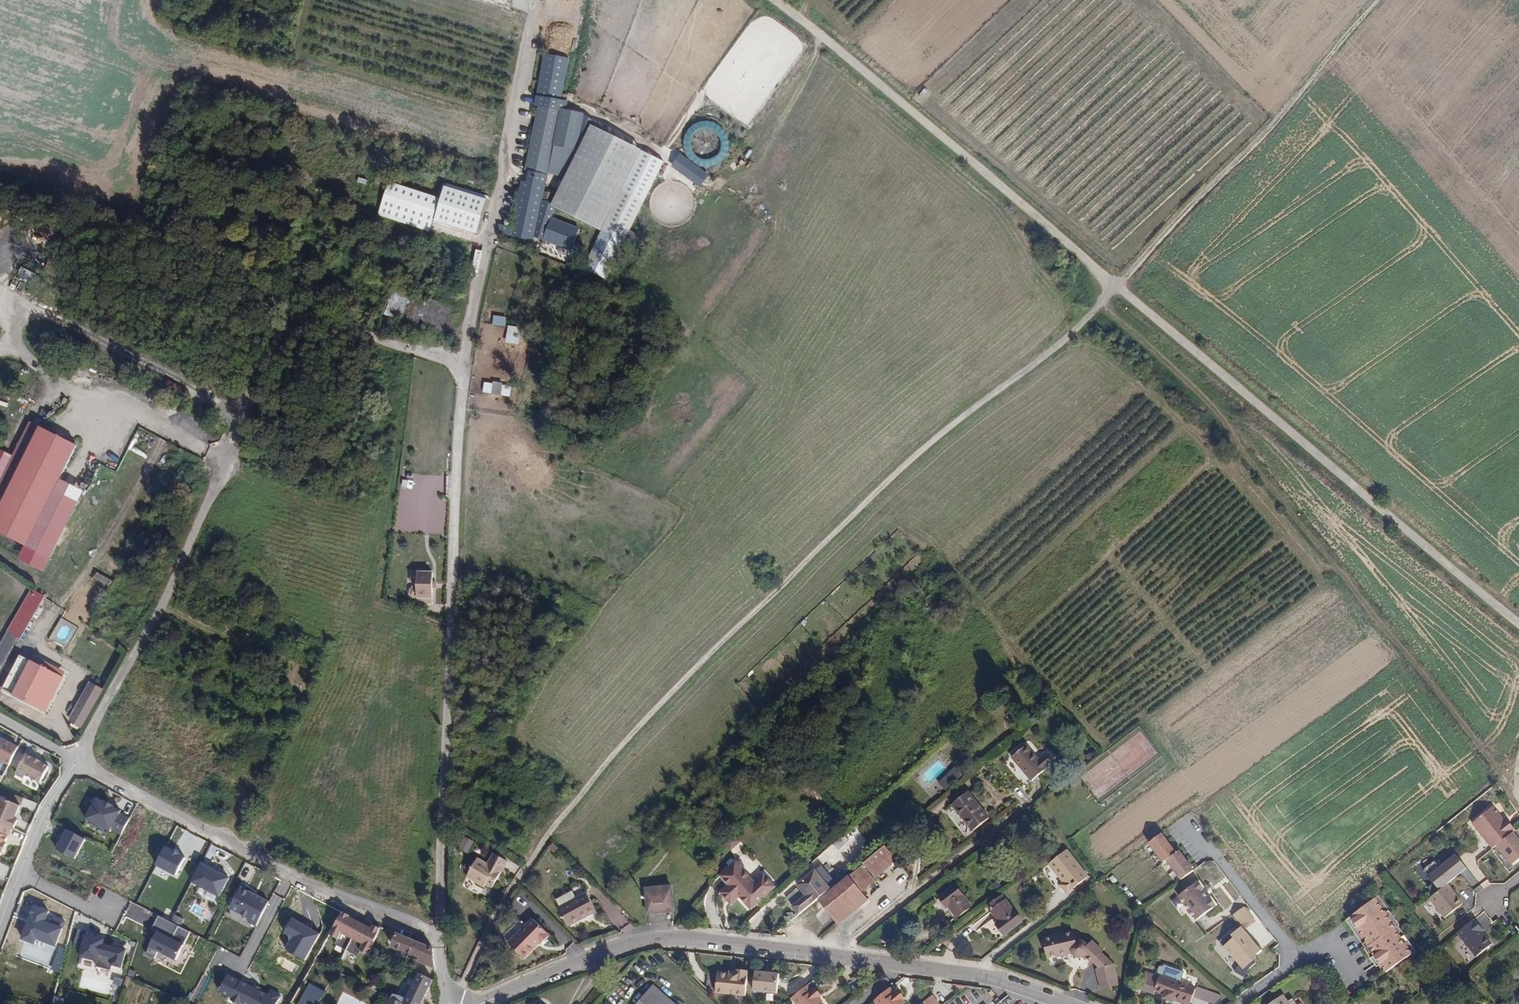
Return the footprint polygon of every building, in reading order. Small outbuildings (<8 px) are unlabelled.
[(535,105),(507,233),(530,239),(545,173),(570,178),(581,112),(563,109),(564,104),(565,100),(561,99),(568,57),(542,53),(536,99),(535,105)] [(711,130),(711,123),(684,123),(685,164),(727,163),(726,130),(711,130)] [(640,150),(589,125),(549,205),(600,230),(640,150)] [(663,162),(640,150),(600,230),(581,270),(606,282),(663,162)] [(700,186),(709,173),(678,153),(670,167),(700,186)] [(471,198),(472,192),(449,188),(448,194),(471,198)] [(551,201),(553,193),(544,191),(542,199),(551,201)] [(577,228),(548,217),(541,239),(570,248),(577,228)] [(15,279),(27,283),(32,272),(20,267),(15,279)] [(384,313),(399,319),(409,295),(393,289),(384,313)] [(505,317),(492,316),(491,325),(504,326),(505,317)] [(519,328),(506,326),(504,343),(517,345),(519,328)] [(491,384),(482,382),(481,393),(489,394),(491,384)] [(491,384),(489,394),(499,395),(500,385),(501,383),(491,382),(491,384)] [(500,385),(499,395),(508,397),(510,387),(500,385)] [(45,430),(34,424),(0,486),(0,513),(45,430)] [(26,548),(80,449),(45,430),(0,513),(0,534),(26,548)] [(33,564),(38,554),(28,549),(23,559),(33,564)] [(430,591),(433,566),(420,565),(419,589),(430,591)] [(44,595),(33,588),(32,589),(0,642),(0,665),(44,595)] [(12,693),(30,660),(18,654),(0,687),(12,693)] [(62,678),(30,660),(12,693),(43,711),(62,678)] [(68,721),(69,724),(78,729),(99,691),(88,685),(68,721)] [(0,739),(0,761),(10,765),(19,747),(0,739)] [(1026,745),(1012,756),(1032,781),(1053,763),(1045,754),(1038,759),(1026,745)] [(15,774),(24,778),(26,775),(40,783),(49,766),(41,762),(41,761),(35,758),(35,759),(26,754),(15,774)] [(938,782),(946,790),(963,773),(956,765),(938,782)] [(990,817),(969,791),(952,805),(973,831),(990,817)] [(0,799),(0,823),(14,829),(15,829),(19,821),(15,819),(14,819),(16,814),(20,805),(1,797),(0,799)] [(1516,830),(1509,822),(1507,824),(1504,820),(1494,807),(1473,823),(1493,849),(1498,845),(1513,832),(1516,830)] [(2,852),(3,852),(7,844),(6,843),(14,829),(0,823),(0,855),(2,852)] [(1513,832),(1498,845),(1513,864),(1518,860),(1518,839),(1513,832)] [(1182,879),(1193,870),(1179,850),(1176,852),(1161,833),(1149,842),(1164,861),(1167,859),(1182,879)] [(457,849),(469,853),(473,840),(461,836),(457,849)] [(735,836),(724,842),(729,850),(740,844),(735,836)] [(552,842),(547,848),(554,854),(558,847),(552,842)] [(877,878),(898,860),(887,845),(865,863),(877,878)] [(165,846),(156,865),(177,875),(187,857),(165,846)] [(1087,876),(1065,849),(1047,864),(1052,871),(1054,871),(1056,871),(1055,875),(1061,882),(1058,885),(1065,894),(1087,876)] [(469,873),(485,883),(488,880),(495,885),(511,858),(497,850),(491,861),(481,855),(469,873)] [(985,858),(980,852),(964,864),(970,870),(985,858)] [(820,866),(826,859),(821,854),(814,861),(820,866)] [(1435,861),(1423,870),(1439,890),(1447,884),(1467,868),(1456,854),(1440,867),(1435,861)] [(728,884),(723,889),(723,892),(724,895),(727,896),(729,896),(732,895),(737,900),(740,897),(751,910),(776,887),(761,870),(751,879),(742,868),(742,863),(738,858),(732,858),(717,872),(728,884)] [(200,862),(189,883),(218,897),(229,877),(200,862)] [(877,882),(863,865),(818,902),(838,925),(870,899),(865,894),(877,882)] [(793,906),(800,915),(831,889),(815,870),(798,885),(807,895),(793,906)] [(1198,881),(1171,900),(1182,914),(1186,912),(1193,922),(1216,905),(1210,898),(1209,898),(1203,890),(1204,889),(1198,881)] [(1439,890),(1429,898),(1445,918),(1463,904),(1447,884),(1439,890)] [(972,906),(955,885),(939,897),(947,908),(949,907),(957,917),(972,906)] [(671,886),(646,888),(648,914),(674,911),(671,886)] [(237,887),(227,910),(258,923),(268,901),(237,887)] [(723,892),(723,889),(720,892),(731,905),(737,900),(732,895),(729,896),(727,896),(724,895),(723,892)] [(793,902),(802,896),(798,890),(789,896),(793,902)] [(587,893),(559,908),(568,926),(597,911),(587,893)] [(996,924),(1004,935),(1023,921),(1006,900),(992,911),(1000,922),(996,924)] [(1396,928),(1376,900),(1351,918),(1371,946),(1369,946),(1387,972),(1413,954),(1395,929),(1396,928)] [(131,909),(129,914),(141,918),(143,912),(131,909)] [(1254,922),(1246,912),(1247,911),(1250,909),(1249,909),(1238,910),(1230,916),(1239,926),(1242,924),(1246,929),(1254,922)] [(1255,921),(1247,911),(1246,912),(1254,922),(1255,921)] [(354,917),(348,914),(333,939),(341,943),(339,949),(348,952),(344,963),(348,965),(353,954),(360,958),(363,951),(372,955),(381,928),(374,925),(368,940),(350,929),(354,917)] [(177,960),(188,927),(156,917),(145,953),(154,956),(155,953),(177,960)] [(374,925),(354,917),(350,929),(368,940),(374,925)] [(551,936),(533,918),(509,943),(524,959),(539,943),(542,945),(551,936)] [(1484,930),(1475,919),(1458,932),(1477,956),(1492,944),(1482,932),(1484,930)] [(1262,949),(1255,940),(1253,941),(1244,931),(1241,928),(1233,935),(1231,933),(1220,942),(1227,950),(1228,949),(1240,963),(1235,972),(1244,977),(1249,968),(1256,962),(1256,954),(1262,949)] [(126,949),(103,944),(105,936),(77,931),(74,945),(79,946),(77,957),(96,961),(96,965),(121,970),(126,949)] [(1093,962),(1102,953),(1103,951),(1093,942),(1089,945),(1085,941),(1081,940),(1079,940),(1075,942),(1073,931),(1044,939),(1049,958),(1072,952),(1074,955),(1075,957),(1079,958),(1083,958),(1085,957),(1091,963),(1093,962)] [(421,958),(419,961),(434,968),(433,949),(397,934),(392,946),(421,958)] [(1098,967),(1107,958),(1102,953),(1093,962),(1098,967)] [(1099,979),(1117,974),(1114,965),(1107,958),(1098,967),(1097,969),(1099,979)] [(336,972),(314,961),(302,981),(324,993),(336,972)] [(746,993),(748,968),(735,967),(734,974),(718,973),(716,991),(746,993)] [(755,971),(753,990),(777,992),(779,972),(755,971)] [(391,999),(402,1003),(421,1003),(433,980),(420,974),(411,992),(405,988),(401,997),(399,996),(393,995),(391,999)] [(1120,985),(1117,974),(1099,979),(1102,990),(1120,985)] [(280,995),(269,990),(268,993),(225,975),(217,992),(228,997),(226,1001),(233,1003),(276,1003),(280,995)] [(1155,991),(1160,976),(1157,975),(1151,990),(1155,991)] [(1196,989),(1160,976),(1155,991),(1164,994),(1162,998),(1174,1002),(1175,1000),(1176,997),(1191,1002),(1196,989)] [(302,981),(289,1003),(318,1003),(324,993),(302,981)] [(807,985),(793,997),(799,1003),(824,1003),(822,1002),(818,997),(820,996),(815,989),(813,991),(807,985)] [(653,987),(639,1003),(674,1003),(653,987)] [(875,1000),(879,1003),(903,1003),(901,1001),(903,999),(897,992),(895,994),(890,988),(875,1000)] [(900,990),(897,992),(903,999),(906,997),(900,990)] [(920,1003),(940,1003),(932,995),(920,1003)] [(1283,995),(1269,1003),(1289,1003),(1283,995)]
